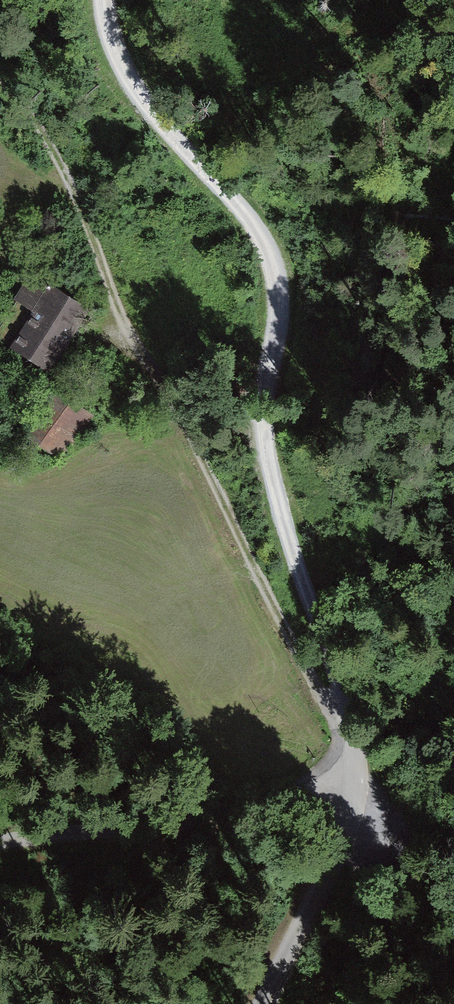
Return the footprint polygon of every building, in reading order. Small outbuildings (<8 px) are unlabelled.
[(46,369),(85,307),(42,281),(4,342),(46,369)] [(94,413),(59,389),(31,429),(66,453),(94,413)]
